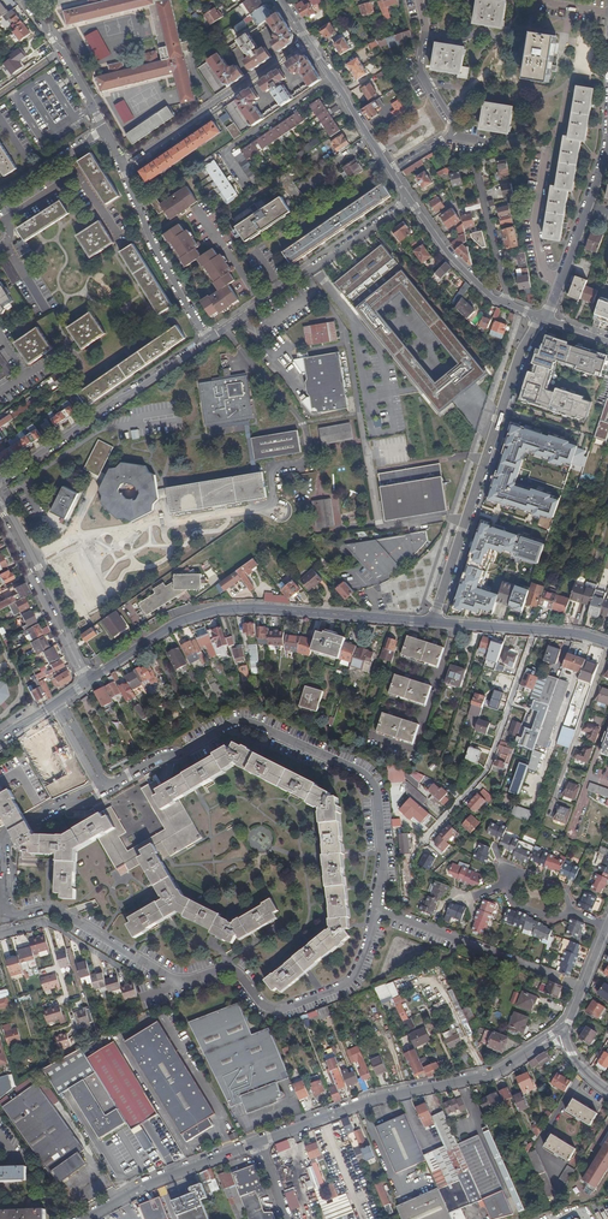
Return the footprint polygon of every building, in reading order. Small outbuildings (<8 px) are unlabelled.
[(66,18),(71,17),(72,24),(86,21),(102,17),(131,10),(149,5),(150,10),(151,10),(160,48),(164,47),(168,46),(170,55),(166,56),(167,60),(158,62),(156,51),(144,54),(146,65),(125,70),(123,62),(109,65),(111,73),(98,77),(102,91),(153,78),(170,74),(175,73),(182,103),(195,100),(190,79),(185,55),(184,56),(183,52),(194,49),(191,38),(181,41),(175,17),(171,0),(169,0),(164,1),(164,0),(111,0),(104,2),(103,0),(89,0),(90,5),(65,11),(66,18)] [(180,1),(189,13),(193,11),(185,0),(180,1)] [(248,16),(252,14),(264,6),(260,0),(248,0),(241,5),(248,16)] [(303,17),(308,13),(310,16),(315,13),(312,7),(317,3),(315,0),(304,0),(303,1),(296,5),(303,17)] [(378,1),(383,13),(388,11),(386,6),(397,3),(396,0),(381,0),(378,1)] [(495,0),(479,0),(475,23),(500,27),(502,27),(506,2),(495,0)] [(1,1),(0,1),(0,19),(8,13),(9,12),(1,1)] [(374,12),(371,2),(356,6),(358,9),(361,8),(363,15),(374,12)] [(260,26),(273,16),(266,5),(264,6),(252,14),(260,26)] [(205,14),(211,24),(224,16),(221,12),(219,14),(215,8),(205,14)] [(13,9),(9,12),(8,13),(14,20),(14,22),(13,23),(11,24),(15,29),(23,23),(13,9)] [(247,34),(238,40),(234,43),(218,54),(197,68),(215,95),(232,84),(244,75),(237,65),(234,67),(234,69),(228,68),(229,66),(223,58),(223,56),(226,54),(227,54),(237,47),(237,46),(240,44),(242,45),(248,54),(250,53),(251,55),(250,58),(246,61),(252,70),(263,63),(272,57),(266,47),(261,50),(258,51),(257,48),(258,47),(252,38),(252,35),(255,34),(256,35),(265,28),(265,27),(270,24),(272,24),(278,33),(279,33),(278,39),(273,42),(280,51),(292,43),(294,35),(287,26),(279,13),(273,16),(260,26),(247,34)] [(31,33),(23,23),(15,29),(13,30),(21,40),(31,33)] [(325,33),(330,41),(333,39),(338,35),(331,23),(321,29),(324,33),(325,33)] [(338,35),(333,39),(336,43),(335,44),(342,55),(352,49),(345,37),(349,34),(347,30),(338,35)] [(405,38),(411,36),(409,30),(393,36),(382,39),(377,40),(379,44),(397,39),(397,40),(398,40),(399,42),(406,39),(405,38)] [(98,31),(88,37),(100,58),(110,53),(98,31)] [(236,37),(238,40),(247,34),(244,31),(236,37)] [(534,35),(528,78),(537,79),(548,81),(556,38),(550,37),(534,35)] [(376,39),(369,44),(372,48),(379,44),(377,40),(376,39)] [(464,48),(447,45),(438,43),(435,58),(433,69),(439,70),(454,73),(458,74),(458,78),(468,80),(470,68),(462,67),(464,48)] [(9,69),(19,63),(18,62),(25,56),(19,49),(10,56),(13,60),(6,65),(9,69)] [(256,100),(260,98),(253,88),(241,95),(238,97),(224,107),(234,123),(242,134),(277,110),(303,93),(322,80),(321,79),(313,65),(307,57),(300,55),(288,64),(295,74),(298,71),(299,70),(303,71),(303,73),(308,81),(308,84),(305,86),(304,85),(295,92),(296,93),(293,95),(291,95),(284,85),(282,86),(281,83),(282,81),(286,78),(280,69),(272,75),(260,82),(267,91),(271,88),(274,88),(275,91),(274,92),(280,101),(280,103),(277,105),(277,104),(266,112),(263,114),(261,114),(255,105),(254,105),(255,100),(256,100)] [(348,64),(352,72),(363,65),(358,58),(348,64)] [(23,67),(19,63),(9,69),(14,74),(23,67)] [(363,65),(352,72),(358,80),(368,73),(363,65)] [(384,70),(377,74),(379,78),(387,73),(384,70)] [(378,94),(371,84),(363,89),(370,99),(378,94)] [(571,134),(586,138),(588,128),(589,123),(591,107),(592,102),(594,90),(579,87),(574,118),(571,134)] [(362,110),(365,115),(369,113),(372,119),(379,115),(375,108),(380,105),(380,106),(384,104),(383,103),(387,100),(384,95),(362,110)] [(392,104),(399,114),(408,108),(402,98),(392,104)] [(331,137),(341,131),(332,117),(336,115),(335,113),(334,112),(332,113),(330,114),(324,106),(328,103),(326,101),(322,103),(320,99),(310,105),(318,117),(331,137)] [(124,101),(116,105),(126,122),(134,117),(124,101)] [(492,130),(500,131),(509,133),(510,128),(514,107),(494,104),(486,103),(486,105),(482,128),(492,130)] [(140,125),(127,134),(133,144),(163,124),(175,115),(169,106),(140,125)] [(243,146),(240,148),(248,159),(258,153),(284,135),(304,121),(296,109),(293,112),(295,114),(287,120),(285,117),(279,121),(281,124),(273,129),(271,127),(265,131),(267,134),(259,139),(257,136),(251,140),(253,143),(245,149),(243,146)] [(177,146),(141,171),(148,181),(184,156),(220,132),(213,122),(188,139),(177,146)] [(242,134),(234,123),(227,128),(235,139),(242,134)] [(576,173),(579,159),(579,156),(580,151),(582,140),(586,141),(586,138),(571,134),(571,138),(566,137),(563,155),(559,182),(558,188),(555,187),(553,187),(545,238),(561,241),(563,227),(564,222),(566,206),(567,201),(569,190),(573,191),(574,186),(576,177),(576,173)] [(340,153),(351,146),(343,135),(332,143),(335,147),(336,147),(340,153)] [(6,176),(18,168),(0,141),(0,167),(6,176)] [(313,149),(309,143),(303,147),(306,153),(313,149)] [(248,159),(240,148),(232,153),(243,169),(253,184),(261,179),(248,159)] [(92,153),(79,162),(107,205),(120,196),(92,153)] [(500,173),(509,171),(506,153),(499,155),(497,156),(499,161),(498,161),(500,173)] [(211,155),(202,161),(206,166),(205,166),(228,200),(233,196),(235,198),(239,195),(237,193),(238,193),(229,181),(233,178),(231,175),(227,178),(221,170),(225,167),(222,163),(219,166),(211,155)] [(362,172),(364,170),(357,159),(355,160),(362,172)] [(421,159),(403,170),(406,175),(424,164),(421,159)] [(351,179),(362,172),(355,160),(343,168),(351,179)] [(348,181),(351,179),(343,168),(341,170),(348,181)] [(433,182),(425,171),(417,177),(424,188),(433,182)] [(451,172),(450,172),(451,176),(453,186),(463,183),(460,172),(452,174),(451,172)] [(392,195),(383,183),(316,229),(283,251),(292,264),(362,216),(392,195)] [(514,194),(512,183),(503,185),(505,196),(514,194)] [(185,187),(194,203),(197,201),(187,186),(185,187)] [(172,193),(184,211),(190,207),(189,206),(194,203),(185,187),(176,194),(174,192),(172,193)] [(161,195),(158,191),(152,195),(154,199),(151,202),(158,214),(164,210),(170,219),(178,214),(179,214),(184,211),(172,193),(170,194),(172,196),(160,204),(156,198),(161,195)] [(436,194),(434,196),(435,198),(430,202),(437,212),(445,206),(436,194)] [(262,198),(254,203),(259,211),(254,214),(250,207),(232,219),(237,226),(236,227),(247,242),(291,212),(281,197),(267,206),(262,198)] [(480,203),(479,198),(472,200),(472,201),(465,203),(466,207),(480,203)] [(24,239),(15,245),(21,254),(20,255),(21,257),(32,250),(26,242),(69,214),(60,201),(32,219),(17,228),(24,239)] [(480,203),(466,207),(465,207),(467,212),(471,211),(471,210),(481,208),(480,203)] [(499,209),(501,216),(511,214),(509,206),(499,209)] [(450,228),(461,220),(453,208),(442,216),(450,228)] [(475,225),(472,213),(464,215),(463,213),(462,214),(465,227),(475,225)] [(511,214),(501,216),(503,225),(513,222),(511,214)] [(100,221),(77,235),(91,257),(114,243),(100,221)] [(409,227),(405,222),(393,230),(401,241),(411,233),(408,228),(409,227)] [(210,274),(220,267),(209,250),(201,256),(196,248),(201,245),(198,241),(196,242),(187,230),(184,231),(179,224),(167,232),(172,239),(180,251),(189,264),(198,258),(203,266),(204,266),(210,274)] [(465,234),(463,225),(456,229),(460,238),(458,239),(451,244),(456,250),(467,241),(467,240),(465,234)] [(424,232),(421,227),(414,232),(415,233),(408,239),(410,242),(414,239),(424,232)] [(519,245),(514,227),(504,229),(509,248),(519,245)] [(482,230),(472,233),(473,238),(483,247),(486,246),(482,230)] [(598,252),(604,235),(593,231),(587,247),(598,252)] [(414,239),(410,242),(405,246),(407,248),(410,246),(411,248),(418,244),(414,239)] [(467,241),(456,250),(456,251),(471,265),(473,264),(468,246),(466,246),(464,245),(468,244),(467,241)] [(130,267),(142,259),(133,244),(121,252),(130,267)] [(414,251),(423,262),(432,256),(423,244),(414,251)] [(340,279),(335,283),(346,298),(393,259),(382,245),(377,248),(376,247),(369,252),(370,254),(362,261),(361,259),(354,265),(355,267),(347,273),(346,272),(339,278),(340,279)] [(220,267),(226,262),(220,254),(218,256),(212,248),(209,250),(220,267)] [(529,303),(535,306),(524,248),(502,253),(505,262),(518,259),(520,269),(522,269),(523,276),(518,277),(521,289),(526,288),(529,303)] [(369,252),(361,259),(362,261),(370,254),(369,252)] [(2,266),(13,284),(21,280),(7,259),(0,263),(0,264),(2,266)] [(150,270),(142,259),(130,267),(159,315),(173,306),(150,270)] [(229,267),(226,262),(220,267),(210,274),(215,282),(214,283),(219,290),(234,280),(229,272),(234,269),(231,265),(229,267)] [(446,262),(436,273),(432,278),(434,280),(439,275),(441,278),(452,267),(446,262)] [(354,265),(346,272),(347,273),(355,267),(354,265)] [(448,394),(471,375),(473,378),(484,369),(402,269),(355,308),(441,412),(454,401),(448,394)] [(570,294),(581,298),(586,285),(587,282),(588,279),(577,275),(570,294)] [(254,288),(259,285),(255,278),(250,281),(254,288)] [(234,280),(219,290),(220,291),(217,292),(216,292),(213,294),(213,295),(210,297),(210,296),(202,302),(211,316),(219,311),(220,312),(230,304),(238,299),(229,284),(234,280)] [(2,312),(4,313),(6,309),(5,306),(13,301),(9,294),(10,293),(6,287),(5,288),(1,281),(0,282),(0,313),(2,312)] [(470,286),(466,281),(459,293),(460,294),(457,299),(460,301),(462,298),(470,286)] [(586,285),(581,298),(594,303),(598,290),(586,285)] [(399,288),(376,306),(385,317),(408,299),(399,288)] [(602,296),(595,317),(602,320),(601,321),(607,324),(607,323),(607,298),(602,296)] [(460,301),(456,307),(468,319),(475,311),(462,298),(460,301)] [(231,305),(230,304),(220,312),(220,313),(231,305)] [(474,325),(483,314),(477,309),(468,320),(474,325)] [(75,339),(82,349),(105,333),(91,312),(68,328),(75,339)] [(492,320),(483,316),(480,325),(488,328),(492,320)] [(507,325),(495,321),(493,329),(492,329),(490,334),(502,338),(507,325)] [(307,345),(337,340),(333,322),(304,327),(307,345)] [(176,325),(78,393),(87,406),(185,338),(176,325)] [(15,343),(37,328),(37,327),(14,342),(15,343)] [(37,328),(15,343),(29,365),(52,349),(37,328)] [(543,406),(543,405),(551,407),(550,409),(577,418),(578,414),(587,417),(592,401),(584,398),(585,396),(557,387),(556,391),(548,389),(554,369),(556,361),(558,362),(559,359),(568,362),(567,365),(607,378),(607,357),(607,355),(599,352),(598,353),(592,351),(592,349),(588,348),(587,349),(583,347),(578,345),(577,346),(569,344),(569,342),(556,338),(556,339),(549,337),(547,343),(545,343),(542,351),(541,354),(538,353),(535,363),(533,371),(530,371),(528,378),(529,378),(527,383),(526,383),(525,387),(527,388),(523,398),(530,400),(530,402),(543,406)] [(314,414),(349,408),(339,352),(304,358),(308,379),(306,382),(308,393),(310,395),(311,395),(310,397),(312,398),(312,401),(314,414)] [(6,377),(7,378),(14,374),(0,353),(0,369),(1,370),(0,370),(0,381),(6,377)] [(471,375),(448,394),(454,401),(488,373),(484,369),(473,378),(471,375)] [(60,370),(52,375),(61,387),(69,382),(60,370)] [(248,420),(252,420),(253,419),(246,375),(199,383),(206,427),(224,424),(248,420)] [(86,408),(77,394),(57,408),(66,421),(72,417),(72,418),(77,414),(76,414),(81,411),(81,412),(86,408)] [(596,437),(607,440),(607,438),(607,422),(607,418),(607,398),(596,437)] [(12,408),(8,410),(14,419),(37,403),(34,399),(15,412),(12,408)] [(14,419),(8,410),(6,412),(9,416),(0,422),(0,428),(14,419)] [(50,415),(43,420),(48,427),(55,422),(50,415)] [(0,446),(0,466),(4,463),(9,459),(14,456),(18,453),(19,453),(24,450),(23,449),(29,446),(34,443),(34,442),(38,440),(43,437),(34,423),(0,446)] [(350,423),(319,428),(322,445),(353,439),(350,423)] [(572,467),(578,447),(570,445),(570,442),(551,436),(550,438),(513,427),(489,501),(508,507),(508,505),(535,513),(534,515),(541,518),(541,515),(552,519),(558,502),(552,500),(553,496),(533,490),(531,492),(516,487),(527,454),(551,461),(550,463),(564,467),(565,464),(572,467)] [(297,431),(255,437),(252,438),(251,438),(255,460),(256,460),(259,460),(301,453),(297,431)] [(99,476),(102,470),(113,448),(99,441),(84,469),(87,471),(90,472),(98,477),(99,476)] [(131,523),(154,511),(155,504),(159,500),(158,490),(155,475),(149,472),(146,467),(122,463),(117,468),(110,469),(108,474),(105,480),(99,491),(103,496),(101,503),(119,521),(126,519),(131,523)] [(387,521),(447,511),(440,465),(380,475),(387,521)] [(99,476),(105,480),(108,474),(102,470),(99,476)] [(90,472),(87,471),(75,492),(79,494),(90,472)] [(262,472),(261,472),(258,473),(167,488),(169,498),(171,514),(267,497),(262,472)] [(79,494),(75,492),(65,487),(52,512),(66,519),(79,494)] [(169,498),(167,488),(158,490),(159,500),(169,498)] [(313,501),(316,528),(334,526),(331,499),(313,501)] [(492,522),(483,519),(473,549),(475,550),(465,583),(461,582),(456,597),(458,597),(455,606),(463,609),(464,606),(479,611),(480,607),(491,610),(491,608),(495,609),(497,600),(499,595),(500,593),(478,586),(484,568),(481,567),(486,550),(489,551),(490,545),(504,550),(505,547),(514,550),(519,536),(520,532),(492,524),(492,522)] [(421,531),(404,534),(409,534),(413,551),(416,548),(422,540),(421,531)] [(404,536),(404,534),(367,541),(348,545),(349,546),(353,545),(359,544),(378,541),(404,536)] [(409,534),(404,534),(404,536),(378,541),(359,544),(353,545),(354,546),(360,547),(359,551),(352,550),(367,566),(374,574),(378,572),(381,570),(385,568),(387,567),(388,568),(398,561),(405,556),(411,550),(411,553),(413,551),(409,534)] [(545,544),(519,536),(514,550),(519,552),(517,555),(539,562),(545,544)] [(352,550),(349,546),(347,547),(374,577),(383,573),(389,569),(393,567),(401,562),(406,557),(411,553),(411,550),(405,556),(398,561),(388,568),(387,567),(385,568),(381,570),(378,572),(374,574),(367,566),(352,550)] [(242,578),(250,590),(254,588),(244,573),(247,570),(249,573),(252,571),(252,570),(251,569),(258,563),(254,557),(237,570),(242,578)] [(207,561),(200,566),(212,583),(219,579),(207,561)] [(2,584),(12,579),(9,572),(8,573),(6,570),(0,573),(0,579),(2,584)] [(237,570),(220,582),(225,589),(230,586),(233,584),(242,578),(237,570)] [(145,612),(147,615),(188,589),(201,589),(201,583),(203,583),(203,579),(201,579),(201,574),(191,574),(191,571),(186,574),(174,574),(174,580),(166,586),(164,582),(153,589),(155,592),(139,603),(141,605),(140,606),(145,613),(145,612)] [(324,581),(315,571),(302,582),(310,591),(318,584),(319,585),(324,581)] [(286,583),(295,593),(300,589),(292,580),(288,583),(287,582),(286,583)] [(587,580),(586,585),(596,588),(597,587),(598,583),(589,581),(587,580)] [(354,591),(345,581),(340,585),(339,584),(335,587),(345,598),(354,591)] [(13,602),(22,597),(30,593),(25,582),(14,588),(16,593),(0,601),(0,609),(13,602)] [(510,604),(512,598),(516,586),(504,582),(500,593),(499,595),(497,600),(510,604)] [(570,598),(581,601),(586,585),(575,582),(570,598)] [(289,598),(295,593),(286,583),(285,584),(286,585),(282,589),(289,598)] [(544,590),(545,587),(536,584),(535,583),(532,591),(528,603),(537,606),(541,594),(542,594),(544,590)] [(512,598),(526,602),(530,590),(530,588),(517,584),(516,586),(512,598)] [(586,585),(581,601),(591,604),(595,591),(596,588),(586,585)] [(539,603),(553,607),(557,594),(544,590),(542,594),(539,603)] [(598,619),(600,614),(605,598),(606,593),(598,590),(597,592),(595,591),(591,604),(588,613),(592,615),(592,617),(598,619)] [(264,600),(290,603),(285,595),(265,594),(264,600)] [(298,603),(304,604),(296,594),(293,597),(298,603)] [(553,607),(566,611),(570,599),(557,594),(553,607)] [(17,608),(20,615),(29,610),(22,597),(13,602),(15,606),(14,606),(15,609),(17,608)] [(607,616),(607,599),(605,598),(600,614),(607,616)] [(29,610),(20,615),(26,625),(35,621),(29,610)] [(122,618),(116,610),(103,619),(114,635),(127,626),(122,618)] [(123,617),(122,618),(127,626),(114,635),(115,636),(130,626),(123,617)] [(87,624),(85,619),(80,621),(78,623),(80,627),(87,624)] [(35,621),(26,625),(22,627),(24,630),(36,624),(35,621)] [(24,630),(22,631),(24,635),(31,632),(32,633),(30,634),(32,639),(42,634),(43,636),(51,631),(48,625),(39,630),(36,624),(24,630)] [(256,636),(255,624),(244,625),(245,633),(248,633),(249,636),(256,636)] [(96,632),(93,626),(83,633),(82,634),(87,641),(99,633),(98,631),(96,632)] [(258,639),(269,639),(269,631),(269,629),(263,629),(263,627),(259,627),(258,639)] [(227,649),(230,648),(229,647),(226,638),(225,639),(221,628),(208,633),(209,633),(211,640),(215,649),(217,654),(219,657),(220,657),(229,653),(227,649)] [(284,632),(269,631),(269,639),(269,640),(269,645),(269,649),(281,650),(281,647),(283,647),(284,632)] [(317,652),(330,656),(331,654),(340,657),(344,643),(346,639),(344,638),(332,634),(331,636),(324,634),(318,631),(315,641),(312,650),(317,652)] [(211,640),(209,633),(207,634),(206,632),(197,635),(198,638),(197,638),(201,647),(206,645),(205,643),(211,640)] [(289,650),(298,651),(301,637),(287,635),(285,650),(289,650)] [(42,636),(30,642),(36,654),(42,651),(43,650),(42,649),(48,646),(42,636)] [(421,661),(427,642),(408,636),(402,654),(421,661)] [(301,653),(310,655),(312,650),(315,641),(301,637),(298,651),(298,652),(301,653)] [(487,650),(484,660),(486,661),(493,640),(483,637),(479,651),(482,652),(484,649),(487,650)] [(202,660),(205,658),(198,645),(195,639),(181,647),(182,649),(189,660),(191,661),(196,658),(196,656),(199,654),(202,660)] [(382,659),(392,662),(395,652),(394,651),(397,642),(388,639),(382,659)] [(427,642),(421,661),(438,667),(444,648),(436,645),(437,643),(433,641),(432,644),(427,642)] [(340,657),(340,659),(352,662),(356,649),(357,647),(344,643),(340,657)] [(251,663),(252,663),(259,662),(257,644),(248,645),(249,650),(250,650),(251,663)] [(43,650),(42,651),(48,663),(58,658),(55,652),(53,652),(50,647),(43,650)] [(233,649),(235,659),(237,658),(244,657),(242,647),(233,649)] [(532,695),(531,699),(550,705),(559,679),(549,676),(551,670),(550,666),(556,663),(561,650),(555,647),(554,649),(549,647),(538,677),(532,695)] [(168,654),(177,670),(187,665),(178,648),(168,654)] [(356,649),(352,662),(351,665),(363,669),(369,651),(361,649),(360,651),(356,649)] [(507,652),(504,663),(509,665),(508,666),(514,668),(518,656),(515,655),(516,653),(516,650),(512,649),(511,650),(510,653),(507,652)] [(375,653),(369,651),(363,669),(363,670),(370,672),(373,663),(372,662),(375,653)] [(582,673),(586,661),(586,660),(572,655),(572,653),(569,651),(563,666),(582,673)] [(53,672),(63,667),(59,659),(49,664),(53,672)] [(592,683),(598,666),(592,665),(593,663),(586,661),(582,673),(580,678),(592,683)] [(502,663),(498,662),(490,686),(499,689),(501,683),(496,682),(500,670),(499,670),(502,663)] [(67,670),(70,668),(68,664),(63,667),(53,672),(52,672),(53,675),(54,677),(54,678),(59,685),(60,686),(70,680),(67,675),(69,674),(67,670)] [(244,686),(251,685),(247,665),(240,667),(243,682),(244,686)] [(446,682),(453,684),(459,668),(451,665),(446,682)] [(152,676),(154,675),(149,666),(143,669),(141,670),(141,668),(135,671),(140,682),(141,683),(152,677),(152,676)] [(459,668),(453,684),(461,687),(466,670),(459,668)] [(41,671),(34,674),(37,679),(46,675),(44,670),(41,671)] [(192,670),(188,673),(194,684),(198,682),(192,670)] [(140,682),(135,671),(125,677),(129,684),(131,688),(136,685),(137,686),(141,683),(140,682)] [(532,695),(538,677),(526,673),(522,685),(526,686),(524,692),(532,695)] [(34,674),(30,676),(32,679),(36,687),(40,685),(36,677),(34,674)] [(409,699),(415,681),(396,675),(390,693),(409,699)] [(56,687),(59,685),(54,678),(51,680),(56,687)] [(45,695),(47,700),(52,696),(43,679),(39,680),(39,679),(37,680),(41,688),(45,695)] [(567,682),(559,679),(550,705),(539,737),(547,740),(567,682)] [(8,694),(5,681),(0,680),(0,703),(8,694)] [(415,681),(409,699),(426,705),(432,686),(428,685),(429,683),(425,681),(424,684),(415,681)] [(121,693),(115,682),(106,687),(109,693),(112,698),(121,693)] [(131,688),(129,684),(121,689),(127,700),(136,696),(131,688)] [(316,698),(321,700),(324,692),(315,689),(307,686),(305,690),(301,706),(318,711),(320,703),(315,701),(316,698)] [(34,699),(34,700),(45,695),(41,688),(38,690),(37,687),(29,691),(34,699)] [(109,693),(106,687),(96,693),(101,702),(103,702),(104,701),(107,699),(106,696),(107,695),(106,694),(109,693)] [(600,687),(596,699),(607,704),(607,703),(607,689),(600,687)] [(475,694),(472,705),(483,708),(483,706),(486,698),(475,694)] [(518,737),(516,742),(535,749),(537,743),(539,737),(550,705),(531,699),(528,706),(528,707),(539,711),(534,726),(531,725),(530,728),(522,725),(518,737)] [(143,720),(147,718),(140,704),(139,704),(138,703),(136,705),(137,706),(136,707),(143,720)] [(378,732),(396,738),(402,719),(384,713),(378,732)] [(402,719),(396,738),(414,743),(419,725),(412,722),(413,720),(408,718),(407,721),(402,719)] [(490,723),(479,720),(475,730),(486,734),(490,723)] [(522,725),(522,723),(514,720),(509,734),(518,737),(522,725)] [(599,728),(585,723),(582,730),(589,732),(587,739),(594,742),(599,728)] [(566,746),(569,748),(575,730),(563,726),(559,738),(568,741),(566,746)] [(24,740),(33,756),(42,751),(32,735),(24,740)] [(50,749),(54,757),(64,751),(56,737),(53,739),(52,738),(45,742),(50,749)] [(515,746),(501,741),(499,744),(513,749),(515,746)] [(343,836),(340,813),(340,807),(339,798),(333,798),(330,797),(332,793),(318,787),(319,785),(300,775),(250,750),(245,747),(236,743),(234,748),(231,750),(229,747),(216,755),(217,756),(225,771),(235,765),(234,765),(236,763),(240,765),(240,766),(273,783),(311,802),(310,804),(320,809),(320,808),(322,809),(322,813),(322,814),(326,853),(326,856),(325,856),(328,881),(332,919),(331,920),(331,926),(332,926),(332,928),(329,931),(329,930),(275,975),(274,974),(266,980),(275,991),(278,988),(282,993),(318,963),(318,962),(324,957),(325,958),(338,947),(344,942),(351,937),(347,932),(346,929),(350,929),(349,918),(351,917),(350,907),(349,908),(348,899),(349,899),(346,877),(345,877),(344,869),(345,869),(344,854),(345,854),(344,843),(343,843),(342,836),(343,836)] [(537,743),(535,749),(530,761),(538,763),(545,746),(537,743)] [(513,749),(499,744),(498,749),(503,750),(499,761),(497,760),(495,765),(496,765),(495,766),(497,767),(497,765),(507,769),(513,749)] [(592,747),(585,745),(582,752),(576,749),(573,756),(587,762),(592,747)] [(470,746),(466,759),(476,763),(480,752),(478,751),(472,749),(473,747),(470,746)] [(226,772),(225,771),(217,756),(161,788),(157,780),(150,784),(142,789),(166,830),(155,836),(140,844),(128,852),(119,836),(126,832),(112,807),(97,815),(97,816),(74,829),(75,831),(66,836),(60,835),(60,836),(38,835),(38,836),(35,836),(31,828),(28,823),(23,814),(48,800),(52,798),(42,780),(25,752),(0,767),(0,828),(7,824),(11,831),(16,840),(15,841),(18,846),(20,846),(24,853),(27,851),(27,854),(45,855),(55,855),(58,855),(58,861),(57,861),(57,882),(56,894),(62,894),(62,899),(76,900),(76,889),(75,889),(76,849),(98,837),(116,867),(116,868),(117,868),(118,869),(126,865),(129,871),(143,863),(145,867),(145,868),(159,893),(161,897),(162,897),(164,900),(159,903),(158,902),(130,918),(132,923),(128,925),(136,938),(150,930),(149,929),(178,912),(185,915),(185,916),(213,930),(211,933),(220,937),(219,938),(225,941),(226,940),(233,943),(236,938),(238,936),(241,940),(259,930),(278,919),(275,913),(279,911),(272,899),(263,904),(264,905),(236,922),(236,923),(233,924),(230,922),(230,921),(221,917),(221,915),(207,908),(183,896),(180,890),(179,891),(166,869),(162,861),(167,858),(202,838),(179,799),(194,791),(226,772)] [(433,762),(429,768),(432,771),(437,765),(433,762)] [(510,792),(518,795),(529,766),(520,763),(510,792)] [(42,780),(52,798),(53,799),(58,796),(73,790),(61,769),(47,777),(42,780)] [(413,778),(404,769),(404,772),(405,776),(417,787),(420,783),(413,778)] [(389,783),(405,781),(405,776),(404,772),(388,774),(389,783)] [(413,778),(420,783),(426,776),(424,775),(418,773),(413,778)] [(567,781),(562,794),(574,798),(578,785),(567,781)] [(405,782),(406,784),(407,794),(411,798),(421,806),(427,800),(406,782),(405,782)] [(587,790),(593,793),(596,785),(590,783),(587,790)] [(435,784),(428,791),(433,795),(440,801),(444,805),(449,800),(445,797),(448,793),(442,788),(440,790),(435,784)] [(478,784),(474,789),(479,794),(486,800),(490,795),(478,784)] [(596,785),(593,793),(605,797),(607,790),(596,785)] [(486,800),(479,794),(468,805),(472,808),(474,810),(476,812),(481,806),(485,810),(489,807),(491,805),(486,800)] [(437,805),(440,801),(433,795),(429,799),(437,805)] [(421,806),(411,798),(401,811),(411,820),(414,816),(422,823),(429,814),(421,806)] [(517,799),(511,815),(512,815),(528,822),(529,822),(530,821),(535,805),(518,799),(517,799)] [(570,809),(558,805),(554,818),(565,822),(570,809)] [(472,816),(468,820),(467,821),(463,825),(471,833),(480,823),(472,816)] [(392,819),(393,827),(402,827),(401,819),(392,819)] [(499,839),(501,840),(504,833),(507,827),(502,824),(501,826),(496,824),(491,822),(486,833),(491,835),(492,833),(497,835),(496,837),(496,838),(499,839)] [(440,836),(448,843),(458,832),(450,825),(440,836)] [(408,833),(399,834),(401,854),(410,853),(410,848),(412,848),(411,838),(409,839),(408,833)] [(508,851),(513,854),(518,844),(519,840),(504,833),(501,840),(499,844),(504,845),(504,846),(509,848),(508,850),(508,851)] [(448,843),(440,836),(436,840),(435,845),(443,852),(444,851),(450,845),(448,843)] [(473,858),(486,864),(489,858),(488,858),(486,857),(488,852),(490,848),(480,843),(478,848),(477,848),(473,858)] [(522,861),(528,863),(529,859),(532,852),(527,850),(522,848),(523,846),(518,844),(513,854),(512,858),(517,860),(518,858),(518,857),(523,859),(522,861)] [(598,852),(604,854),(606,855),(607,855),(607,852),(607,849),(600,846),(598,852)] [(538,865),(544,868),(549,854),(540,850),(539,851),(534,849),(532,852),(529,859),(534,862),(535,860),(540,862),(539,864),(538,865)] [(419,865),(429,870),(435,858),(425,853),(419,865)] [(555,869),(560,871),(564,863),(564,862),(559,859),(559,858),(549,854),(544,868),(549,870),(549,869),(550,867),(555,869)] [(598,871),(603,873),(607,875),(607,856),(607,855),(606,855),(604,861),(602,860),(598,871)] [(560,871),(559,873),(564,875),(565,874),(570,876),(569,877),(569,879),(574,881),(579,868),(574,866),(573,867),(569,865),(564,863),(560,871)] [(458,882),(462,884),(468,870),(453,864),(448,874),(453,876),(453,877),(459,879),(458,881),(458,882)] [(462,884),(467,886),(468,885),(468,883),(473,886),(474,885),(479,887),(483,876),(468,870),(462,884)] [(591,890),(601,894),(603,889),(605,884),(607,885),(607,879),(602,877),(597,875),(592,884),(593,885),(591,890)] [(438,900),(439,901),(441,896),(442,896),(444,891),(445,891),(446,892),(449,886),(442,884),(434,881),(428,896),(438,900)] [(580,902),(578,907),(591,913),(593,908),(592,907),(594,903),(596,897),(586,893),(583,898),(585,899),(583,904),(581,903),(580,902)] [(436,906),(438,900),(428,896),(427,896),(425,901),(423,906),(421,905),(420,905),(418,910),(432,916),(434,911),(433,910),(435,905),(436,906)] [(477,914),(476,915),(490,920),(492,914),(491,914),(492,909),(494,903),(484,900),(482,905),(483,906),(481,910),(480,910),(479,909),(477,914)] [(456,908),(456,906),(451,904),(444,921),(450,923),(452,918),(461,922),(466,909),(461,907),(461,908),(460,909),(456,908)] [(512,925),(518,927),(523,913),(518,911),(517,913),(516,914),(512,912),(512,911),(507,909),(503,919),(508,921),(513,923),(512,925)] [(523,913),(518,927),(528,930),(533,932),(537,922),(532,920),(527,918),(528,916),(528,915),(523,913)] [(490,920),(476,915),(474,920),(476,921),(477,922),(475,926),(474,926),(472,931),(482,935),(484,930),(486,925),(488,925),(490,920)] [(585,924),(571,919),(569,924),(571,924),(572,925),(570,930),(569,929),(567,934),(577,938),(579,933),(581,928),(583,929),(585,924)] [(533,932),(532,935),(542,939),(543,938),(548,940),(551,934),(552,930),(546,928),(542,926),(542,925),(543,924),(537,922),(533,932)] [(46,950),(41,936),(40,936),(40,937),(30,940),(31,945),(34,955),(39,954),(38,952),(46,950)] [(567,945),(563,956),(576,961),(579,955),(578,954),(576,954),(578,949),(580,945),(570,941),(568,945),(567,945)] [(31,945),(17,949),(20,958),(21,963),(27,961),(35,959),(34,955),(31,945)] [(70,967),(66,952),(57,955),(57,956),(61,970),(70,967)] [(561,966),(559,972),(569,976),(572,970),(570,970),(572,965),(573,966),(575,966),(576,961),(563,956),(559,965),(561,966)] [(12,977),(24,973),(22,966),(21,963),(20,958),(7,961),(12,977)] [(86,981),(88,985),(93,983),(91,976),(87,962),(81,964),(86,978),(86,981)] [(81,979),(84,978),(86,978),(81,964),(76,965),(81,979)] [(93,983),(95,990),(101,988),(107,986),(106,981),(104,974),(96,976),(96,974),(91,976),(93,983)] [(57,990),(59,990),(54,975),(41,978),(44,991),(56,988),(57,990)] [(109,991),(109,993),(115,991),(122,989),(122,987),(118,977),(114,978),(111,979),(106,981),(107,986),(109,991)] [(539,991),(558,999),(560,995),(559,994),(562,986),(550,981),(549,985),(542,983),(539,991)] [(126,1001),(138,997),(134,983),(129,985),(130,986),(124,988),(122,989),(126,1001)] [(386,983),(375,987),(380,999),(391,994),(386,983)] [(600,992),(604,995),(602,997),(607,1001),(607,985),(606,983),(600,992)] [(524,993),(518,1006),(532,1011),(535,1004),(539,1005),(541,999),(524,993)] [(7,997),(0,999),(2,1005),(9,1003),(7,997)] [(398,1000),(394,1001),(395,1003),(398,1010),(403,1021),(408,1019),(400,1000),(399,1001),(398,1000)] [(594,1001),(586,1012),(598,1020),(605,1008),(594,1001)] [(437,1011),(443,1007),(440,1002),(434,1005),(437,1011)] [(277,1082),(290,1077),(271,1032),(270,1028),(253,1034),(252,1034),(239,1003),(189,1022),(231,1107),(243,1102),(247,1112),(277,1101),(277,1098),(284,1096),(284,1095),(284,1094),(284,1093),(284,1092),(283,1092),(283,1091),(282,1091),(281,1092),(277,1082)] [(470,1045),(477,1042),(468,1023),(462,1010),(459,1003),(452,1005),(470,1045)] [(43,1011),(47,1023),(52,1021),(60,1019),(61,1023),(65,1022),(60,1005),(43,1011)] [(328,1005),(322,1008),(326,1017),(331,1014),(328,1005)] [(88,1024),(94,1022),(89,1007),(84,1009),(85,1011),(84,1011),(88,1024)] [(434,1007),(429,1009),(432,1016),(437,1014),(436,1012),(434,1007)] [(468,1023),(474,1020),(468,1007),(462,1010),(468,1023)] [(322,1008),(317,1010),(319,1017),(320,1019),(326,1017),(322,1008)] [(317,1010),(308,1013),(309,1017),(311,1020),(319,1017),(317,1010)] [(82,1025),(88,1024),(84,1011),(77,1013),(76,1011),(73,1011),(79,1030),(83,1028),(82,1025)] [(529,1018),(516,1013),(510,1027),(527,1033),(530,1026),(526,1025),(529,1018)] [(408,1019),(403,1021),(407,1030),(415,1027),(411,1017),(408,1019)] [(583,1017),(579,1023),(585,1028),(589,1021),(583,1017)] [(308,1018),(303,1020),(306,1027),(311,1025),(308,1018)] [(159,1021),(126,1041),(187,1142),(214,1126),(209,1118),(216,1114),(159,1021)] [(269,1027),(270,1028),(271,1032),(282,1028),(280,1023),(269,1027)] [(9,1045),(22,1041),(19,1028),(12,1030),(11,1024),(4,1026),(9,1045)] [(449,1047),(463,1041),(454,1024),(449,1026),(451,1030),(443,1033),(449,1047)] [(409,1034),(415,1047),(430,1040),(424,1027),(409,1034)] [(587,1027),(581,1038),(591,1045),(598,1035),(587,1027)] [(484,1044),(503,1052),(508,1037),(486,1029),(481,1043),(484,1044)] [(60,1049),(71,1046),(67,1033),(56,1037),(60,1049)] [(114,1040),(87,1057),(127,1121),(145,1151),(147,1149),(151,1150),(151,1147),(153,1145),(141,1124),(159,1113),(114,1040)] [(346,1051),(351,1063),(358,1060),(362,1068),(359,1069),(362,1078),(358,1079),(360,1082),(363,1091),(368,1089),(364,1080),(371,1076),(361,1051),(358,1045),(346,1051)] [(291,1052),(289,1046),(283,1049),(285,1055),(291,1052)] [(96,1072),(81,1047),(69,1054),(43,1069),(59,1095),(61,1097),(65,1095),(63,1092),(69,1088),(96,1072)] [(405,1054),(414,1075),(425,1070),(424,1067),(416,1049),(405,1054)] [(602,1050),(595,1061),(599,1063),(605,1053),(602,1050)] [(466,1063),(471,1060),(467,1051),(462,1053),(466,1063)] [(545,1052),(532,1060),(535,1064),(538,1062),(539,1064),(541,1066),(545,1063),(548,1061),(550,1060),(545,1052)] [(606,1071),(607,1068),(607,1055),(605,1053),(599,1063),(597,1065),(606,1071)] [(329,1068),(340,1094),(344,1092),(340,1084),(344,1083),(337,1066),(339,1065),(336,1057),(327,1061),(329,1068)] [(424,1067),(425,1070),(426,1071),(428,1077),(435,1076),(432,1070),(443,1065),(441,1062),(445,1060),(444,1058),(424,1067)] [(532,1060),(528,1062),(531,1067),(532,1069),(539,1064),(538,1062),(535,1064),(532,1060)] [(374,1067),(380,1082),(390,1078),(384,1063),(374,1067)] [(334,1087),(329,1089),(335,1102),(342,1100),(340,1094),(329,1068),(327,1069),(334,1087)] [(354,1085),(354,1084),(360,1082),(358,1079),(355,1070),(349,1072),(347,1068),(341,1070),(342,1073),(343,1075),(349,1089),(355,1087),(354,1085)] [(103,1137),(127,1122),(96,1072),(69,1088),(98,1136),(103,1137)] [(527,1074),(517,1079),(523,1092),(524,1094),(534,1089),(527,1074)] [(565,1092),(571,1082),(559,1074),(554,1081),(552,1084),(565,1092)] [(0,1100),(0,1102),(3,1106),(51,1173),(53,1171),(56,1175),(61,1172),(63,1175),(65,1175),(67,1177),(87,1163),(80,1153),(85,1149),(54,1105),(60,1100),(46,1081),(40,1086),(37,1082),(32,1075),(23,1080),(0,1100)] [(313,1092),(315,1096),(325,1091),(321,1080),(320,1080),(318,1075),(308,1078),(310,1085),(306,1086),(309,1094),(313,1092)] [(301,1078),(292,1082),(300,1099),(310,1096),(303,1081),(302,1081),(301,1078)] [(507,1089),(499,1092),(503,1102),(511,1098),(507,1089)] [(523,1092),(513,1096),(519,1111),(529,1106),(524,1094),(523,1092)] [(497,1093),(487,1097),(492,1107),(497,1105),(499,1104),(502,1103),(497,1093)] [(461,1097),(456,1099),(455,1098),(444,1103),(448,1113),(460,1108),(461,1111),(466,1108),(461,1097)] [(487,1097),(480,1100),(484,1110),(492,1107),(487,1097)] [(309,1100),(302,1103),(304,1110),(312,1107),(309,1100)] [(573,1100),(566,1112),(590,1127),(597,1115),(573,1100)] [(416,1107),(425,1127),(435,1122),(432,1116),(426,1103),(416,1107)] [(474,1110),(484,1132),(489,1129),(479,1107),(474,1110)] [(445,1145),(460,1180),(466,1194),(471,1204),(483,1199),(458,1144),(449,1123),(443,1111),(432,1116),(435,1122),(445,1145)] [(396,1173),(426,1159),(424,1154),(406,1113),(376,1126),(396,1173)] [(355,1131),(354,1131),(349,1117),(349,1116),(342,1119),(348,1134),(355,1131)] [(361,1148),(363,1153),(366,1161),(367,1161),(375,1157),(371,1145),(368,1147),(360,1129),(359,1129),(356,1131),(355,1131),(356,1134),(357,1133),(357,1135),(356,1135),(361,1148)] [(525,1209),(489,1129),(484,1132),(520,1211),(523,1210),(525,1209)] [(232,1140),(239,1137),(237,1131),(229,1135),(232,1140)] [(458,1144),(483,1199),(491,1218),(499,1218),(514,1213),(494,1168),(478,1134),(458,1144)] [(576,1150),(552,1136),(545,1147),(569,1162),(576,1150)] [(284,1141),(276,1144),(279,1152),(291,1148),(288,1140),(284,1141)] [(583,1182),(587,1185),(584,1189),(593,1194),(607,1170),(607,1141),(583,1182)] [(317,1142),(306,1147),(312,1163),(313,1166),(320,1184),(323,1183),(324,1183),(314,1158),(317,1156),(319,1160),(324,1158),(317,1142)] [(460,1180),(445,1145),(435,1150),(424,1154),(426,1159),(442,1195),(447,1192),(447,1191),(452,1189),(450,1185),(460,1180)] [(363,1153),(356,1156),(361,1168),(364,1167),(363,1163),(367,1161),(366,1161),(363,1153)] [(535,1153),(528,1156),(548,1199),(555,1196),(535,1153)] [(246,1167),(245,1165),(238,1168),(239,1170),(232,1173),(237,1187),(246,1210),(249,1218),(276,1218),(273,1212),(265,1211),(259,1197),(267,1194),(255,1164),(246,1167)] [(4,1180),(4,1182),(18,1181),(18,1180),(28,1179),(27,1166),(11,1166),(11,1165),(8,1165),(8,1167),(0,1167),(0,1180),(4,1180)] [(310,1176),(326,1218),(334,1218),(328,1204),(320,1184),(313,1166),(311,1166),(307,1168),(310,1176)] [(219,1187),(211,1167),(200,1171),(209,1195),(213,1193),(212,1190),(219,1187)] [(436,1169),(443,1186),(449,1184),(441,1167),(436,1169)] [(559,1180),(566,1185),(575,1171),(568,1167),(559,1180)] [(230,1186),(235,1184),(230,1170),(224,1172),(230,1186)] [(243,1211),(246,1210),(243,1204),(235,1184),(230,1186),(224,1172),(219,1174),(225,1188),(229,1199),(232,1207),(238,1218),(245,1215),(243,1211)] [(79,1208),(92,1201),(78,1174),(64,1181),(79,1208)] [(384,1178),(375,1182),(388,1214),(393,1212),(388,1198),(387,1196),(382,1184),(387,1182),(385,1178),(384,1178)] [(460,1180),(450,1185),(452,1189),(456,1198),(459,1203),(460,1202),(459,1198),(466,1194),(460,1180)] [(201,1199),(202,1198),(208,1196),(202,1182),(196,1185),(193,1186),(192,1186),(191,1187),(191,1188),(191,1189),(191,1190),(192,1190),(193,1191),(194,1191),(198,1189),(198,1190),(189,1194),(180,1197),(172,1201),(179,1218),(209,1218),(201,1199)] [(333,1198),(339,1196),(334,1184),(334,1182),(328,1185),(333,1198)] [(320,1184),(328,1204),(331,1202),(323,1183),(320,1184)] [(402,1218),(452,1218),(438,1187),(397,1206),(402,1218)] [(453,1206),(458,1204),(455,1198),(456,1198),(452,1189),(447,1191),(447,1192),(448,1194),(446,1195),(448,1198),(450,1198),(453,1206)] [(295,1191),(286,1195),(290,1205),(293,1212),(301,1209),(302,1208),(295,1191)] [(157,1200),(141,1206),(146,1218),(169,1218),(170,1218),(162,1198),(157,1200)] [(328,1204),(334,1218),(335,1218),(342,1216),(343,1218),(349,1218),(340,1199),(331,1202),(328,1204)] [(46,1209),(30,1209),(30,1208),(27,1208),(27,1210),(0,1211),(0,1218),(46,1218),(46,1209)]
